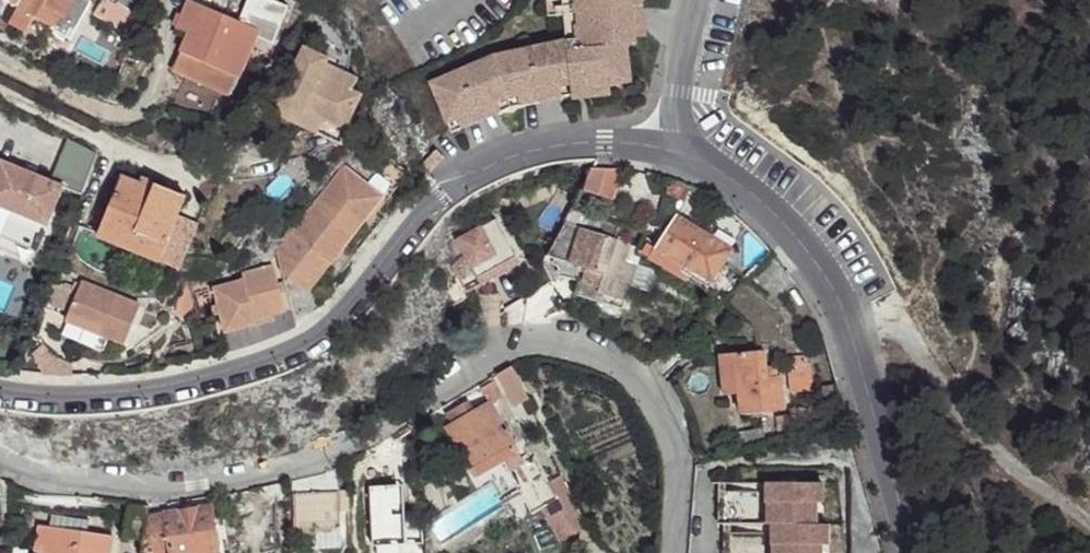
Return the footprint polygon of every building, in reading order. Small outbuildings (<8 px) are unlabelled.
[(9,24),(23,32),(31,17),(71,41),(92,3),(86,0),(22,0),(18,8),(9,24)] [(118,3),(143,19),(148,7),(136,0),(120,0),(118,3)] [(173,70),(232,96),(257,38),(273,45),(289,7),(272,0),(248,0),(239,22),(190,0),(177,29),(189,34),(173,70)] [(451,133),(465,127),(464,118),(492,105),(498,113),(510,107),(524,104),(524,95),(558,88),(560,96),(572,94),(574,93),(573,89),(610,85),(632,82),(628,45),(637,44),(636,38),(647,37),(643,0),(575,0),(580,48),(567,50),(565,40),(494,56),(430,82),(451,133)] [(118,3),(107,20),(135,37),(143,19),(118,3)] [(271,87),(261,107),(319,135),(326,120),(347,130),(362,96),(353,92),(359,80),(327,65),(330,60),(305,48),(283,93),(271,87)] [(610,85),(573,89),(574,93),(572,94),(572,99),(611,95),(610,85)] [(524,95),(524,104),(560,96),(558,88),(524,95)] [(465,127),(498,113),(492,105),(464,118),(465,127)] [(0,163),(0,237),(1,237),(38,252),(64,188),(82,194),(97,155),(68,141),(52,181),(1,160),(0,163)] [(423,164),(430,171),(439,161),(439,162),(444,157),(436,149),(423,164)] [(277,254),(285,284),(289,278),(295,271),(314,285),(383,196),(344,167),(277,254)] [(592,168),(581,190),(612,200),(623,169),(592,168)] [(124,178),(100,238),(180,270),(197,228),(176,219),(185,197),(157,185),(155,190),(141,185),(124,178)] [(143,180),(141,185),(155,190),(157,185),(143,180)] [(689,188),(668,181),(663,195),(685,202),(689,188)] [(711,282),(732,250),(675,215),(658,214),(653,212),(650,226),(665,231),(654,248),(649,257),(686,281),(692,271),(711,282)] [(495,219),(442,248),(466,293),(481,285),(478,279),(516,258),(495,219)] [(599,288),(595,300),(623,309),(636,264),(624,261),(630,243),(564,223),(546,256),(554,259),(586,269),(582,283),(599,288)] [(641,253),(649,257),(654,248),(647,243),(641,253)] [(519,264),(516,258),(478,279),(481,285),(519,264)] [(577,280),(573,294),(595,300),(599,288),(582,283),(586,269),(554,259),(553,264),(556,265),(562,276),(577,280)] [(221,314),(226,333),(257,325),(256,320),(275,315),(286,312),(274,266),(242,274),(244,280),(214,288),(218,306),(221,314)] [(289,278),(308,293),(314,285),(295,271),(289,278)] [(70,313),(66,322),(126,345),(141,306),(82,283),(78,293),(70,313)] [(51,284),(44,304),(70,313),(78,293),(51,284)] [(173,313),(179,318),(194,305),(191,293),(179,290),(173,313)] [(211,308),(214,316),(221,314),(218,306),(211,308)] [(256,320),(257,325),(276,320),(275,315),(256,320)] [(679,338),(652,362),(664,378),(692,354),(679,338)] [(42,363),(42,374),(73,376),(73,365),(55,357),(48,350),(44,345),(33,354),(36,360),(42,363)] [(783,409),(780,377),(776,377),(766,378),(765,368),(764,351),(719,355),(723,395),(738,394),(740,413),(783,409)] [(786,357),(790,392),(808,390),(810,376),(809,364),(806,364),(806,356),(786,357)] [(497,375),(513,405),(528,397),(511,367),(497,375)] [(765,368),(766,378),(776,377),(775,367),(765,368)] [(481,389),(491,405),(502,398),(493,382),(481,389)] [(448,415),(455,426),(477,413),(471,402),(448,415)] [(477,413),(455,426),(448,430),(476,476),(517,452),(513,444),(514,443),(491,405),(477,413)] [(776,418),(778,430),(798,426),(805,409),(803,407),(790,409),(791,415),(776,418)] [(739,433),(742,444),(763,440),(761,429),(739,433)] [(557,501),(570,494),(560,476),(548,483),(533,457),(508,470),(531,512),(540,507),(559,541),(575,534),(557,501)] [(296,479),(290,481),(294,495),(300,494),(296,479)] [(401,482),(369,485),(372,545),(422,544),(420,519),(403,519),(401,482)] [(727,524),(815,524),(815,503),(822,503),(822,482),(722,483),(722,491),(724,491),(724,524),(727,524)] [(339,510),(338,492),(300,494),(294,495),(296,530),(311,529),(340,528),(339,510)] [(348,510),(347,492),(338,492),(339,510),(348,510)] [(575,534),(588,527),(570,494),(557,501),(575,534)] [(129,506),(125,536),(144,538),(147,516),(149,506),(129,506)] [(147,516),(144,538),(142,552),(150,552),(218,552),(212,507),(147,516)] [(49,528),(87,533),(88,521),(51,516),(49,528)] [(727,524),(727,533),(730,533),(730,552),(821,552),(821,545),(827,545),(827,524),(815,524),(727,524)] [(38,526),(36,544),(47,545),(46,552),(110,552),(112,537),(87,533),(49,528),(38,526)] [(341,547),(340,528),(311,529),(312,549),(341,547)] [(28,545),(12,544),(12,552),(28,552),(28,545)] [(44,552),(46,552),(47,545),(36,544),(35,552),(44,552)]
